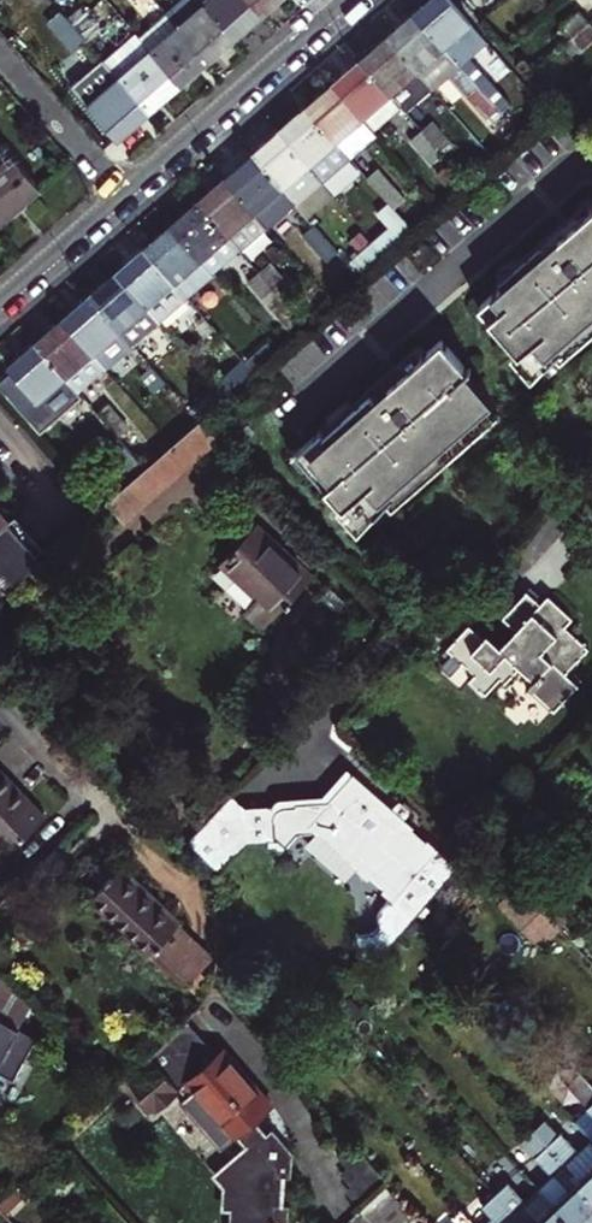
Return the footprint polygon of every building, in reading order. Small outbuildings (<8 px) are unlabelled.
[(160,14),(204,64),(217,52),(232,39),(199,0),(176,0),(160,14)] [(245,0),(199,0),(232,39),(246,27),(259,16),(245,0)] [(259,16),(274,4),(278,0),(245,0),(259,16)] [(444,0),(432,0),(425,6),(412,17),(473,84),(482,75),(467,58),(484,44),(444,0)] [(204,64),(160,14),(133,37),(176,87),(189,76),(204,64)] [(564,32),(571,41),(590,25),(582,16),(564,32)] [(473,84),(412,17),(402,26),(387,39),(415,72),(422,80),(431,90),(449,73),(491,121),(499,113),(473,84)] [(80,20),(71,28),(84,44),(93,36),(80,20)] [(571,41),(580,51),(591,41),(591,27),(590,25),(571,41)] [(84,44),(71,28),(62,35),(75,51),(84,44)] [(176,87),(133,37),(101,64),(144,115),(160,102),(176,87)] [(374,51),(358,65),(387,97),(415,72),(387,39),(374,51)] [(144,115),(101,64),(72,90),(115,141),(128,129),(144,115)] [(387,97),(358,65),(347,74),(331,87),(360,121),(387,97)] [(387,97),(394,105),(422,80),(415,72),(387,97)] [(319,98),(304,111),(332,143),(347,159),(373,136),(360,121),(331,87),(319,98)] [(332,143),(304,111),(292,122),(277,134),(306,167),(332,143)] [(419,134),(434,150),(444,141),(429,126),(419,134)] [(266,145),(251,157),(280,190),(306,167),(277,134),(266,145)] [(434,150),(419,134),(410,143),(424,159),(434,150)] [(332,143),(306,167),(320,183),(347,159),(332,143)] [(237,170),(224,181),(253,214),(280,190),(251,157),(237,170)] [(13,213),(36,193),(10,161),(0,170),(0,224),(13,213)] [(293,205),(320,183),(306,167),(280,190),(293,205)] [(366,181),(380,197),(390,189),(375,173),(366,181)] [(211,192),(198,204),(227,237),(253,214),(224,181),(211,192)] [(380,197),(366,181),(356,190),(371,205),(380,197)] [(266,229),(293,205),(280,190),(253,214),(266,229)] [(575,221),(591,206),(591,196),(589,193),(567,212),(575,221)] [(183,217),(170,228),(199,261),(227,237),(198,204),(183,217)] [(478,306),(529,365),(537,358),(546,365),(549,362),(561,348),(558,343),(579,324),(591,313),(591,206),(575,221),(545,248),(540,242),(521,258),(499,278),(503,284),(478,306)] [(312,228),(327,244),(337,234),(322,218),(312,228)] [(158,239),(143,252),(172,285),(199,261),(170,228),(158,239)] [(327,244),(312,228),(304,236),(318,251),(327,244)] [(491,269),(499,278),(521,258),(514,250),(491,269)] [(172,285),(143,252),(131,262),(116,275),(145,309),(172,285)] [(259,274),(273,291),(282,283),(267,266),(259,274)] [(273,291),(259,274),(250,282),(265,298),(273,291)] [(145,309),(116,275),(101,288),(87,300),(117,334),(145,309)] [(76,310),(61,323),(103,371),(130,348),(117,334),(87,300),(76,310)] [(209,308),(200,316),(214,332),(223,324),(209,308)] [(214,332),(200,316),(191,325),(205,340),(214,332)] [(50,333),(33,348),(75,395),(103,371),(61,323),(50,333)] [(579,324),(558,343),(561,348),(565,352),(587,333),(579,324)] [(467,369),(440,338),(429,348),(407,367),(375,395),(370,391),(351,407),(328,427),(324,431),(321,427),(299,447),(310,459),(306,462),(354,516),(367,505),(376,511),(379,508),(391,496),(387,492),(409,472),(425,460),(429,464),(458,440),(453,435),(454,434),(483,409),(492,402),(465,371),(467,369)] [(33,348),(17,362),(8,369),(11,374),(0,384),(0,389),(41,434),(80,401),(75,395),(33,348)] [(370,391),(375,395),(407,367),(399,358),(367,386),(370,391)] [(558,368),(549,362),(546,365),(537,358),(529,365),(524,372),(543,387),(558,368)] [(148,370),(162,386),(172,376),(158,360),(148,370)] [(162,386),(148,370),(140,377),(154,393),(162,386)] [(320,417),(328,427),(351,407),(343,398),(320,417)] [(228,399),(226,401),(202,421),(220,441),(234,429),(246,419),(228,399)] [(94,417),(108,433),(118,424),(104,408),(94,417)] [(483,409),(454,434),(462,443),(491,418),(483,409)] [(131,519),(215,446),(220,441),(202,421),(197,426),(114,499),(131,519)] [(138,468),(108,433),(99,442),(128,476),(138,468)] [(409,472),(387,492),(391,496),(395,500),(417,482),(409,472)] [(367,505),(354,516),(351,518),(373,534),(387,515),(379,508),(376,511),(367,505)] [(39,564),(35,559),(9,527),(0,516),(0,598),(39,564)] [(15,522),(9,527),(35,559),(42,554),(26,535),(15,522)] [(269,623),(302,581),(243,535),(210,576),(269,623)] [(539,608),(524,594),(499,622),(513,635),(506,643),(498,652),(484,639),(480,644),(468,633),(447,656),(474,680),(469,686),(486,701),(502,684),(507,688),(522,671),(535,683),(527,692),(555,717),(580,690),(565,677),(588,652),(563,630),(570,622),(546,600),(539,608)] [(377,792),(348,766),(323,793),(275,796),(270,803),(244,806),(231,794),(187,839),(217,869),(248,842),(273,839),(286,848),(297,834),(316,834),(323,841),(328,836),(369,871),(364,877),(375,887),(380,881),(394,894),(380,911),(381,926),(369,936),(383,950),(459,866),(436,845),(432,849),(418,838),(423,832),(405,816),(411,810),(398,797),(392,805),(377,792)] [(1,770),(0,771),(0,840),(13,853),(48,818),(15,785),(1,770)] [(135,899),(115,879),(83,910),(139,967),(171,935),(135,899)] [(12,1038),(25,1015),(0,989),(0,1030),(12,1038)] [(296,1179),(298,1151),(278,1131),(272,1138),(257,1122),(272,1108),(222,1055),(214,1063),(183,1029),(123,1088),(153,1120),(173,1100),(168,1095),(173,1091),(179,1097),(186,1090),(249,1151),(220,1181),(241,1203),(241,1222),(295,1222),(295,1205),(286,1205),(286,1179),(296,1179)] [(4,1092),(31,1051),(12,1038),(0,1030),(0,1090),(4,1092)] [(580,1076),(569,1087),(591,1112),(591,1088),(580,1076)] [(551,1148),(591,1192),(591,1143),(580,1155),(562,1137),(551,1148)] [(551,1148),(540,1158),(556,1174),(540,1189),(572,1222),(591,1222),(591,1192),(551,1148)] [(3,1214),(30,1189),(23,1183),(0,1206),(0,1212),(3,1214)] [(540,1189),(528,1201),(511,1185),(497,1197),(521,1222),(572,1222),(540,1189)] [(393,1188),(363,1216),(370,1222),(422,1222),(393,1188)] [(497,1197),(487,1207),(498,1219),(493,1222),(521,1222),(497,1197)]
